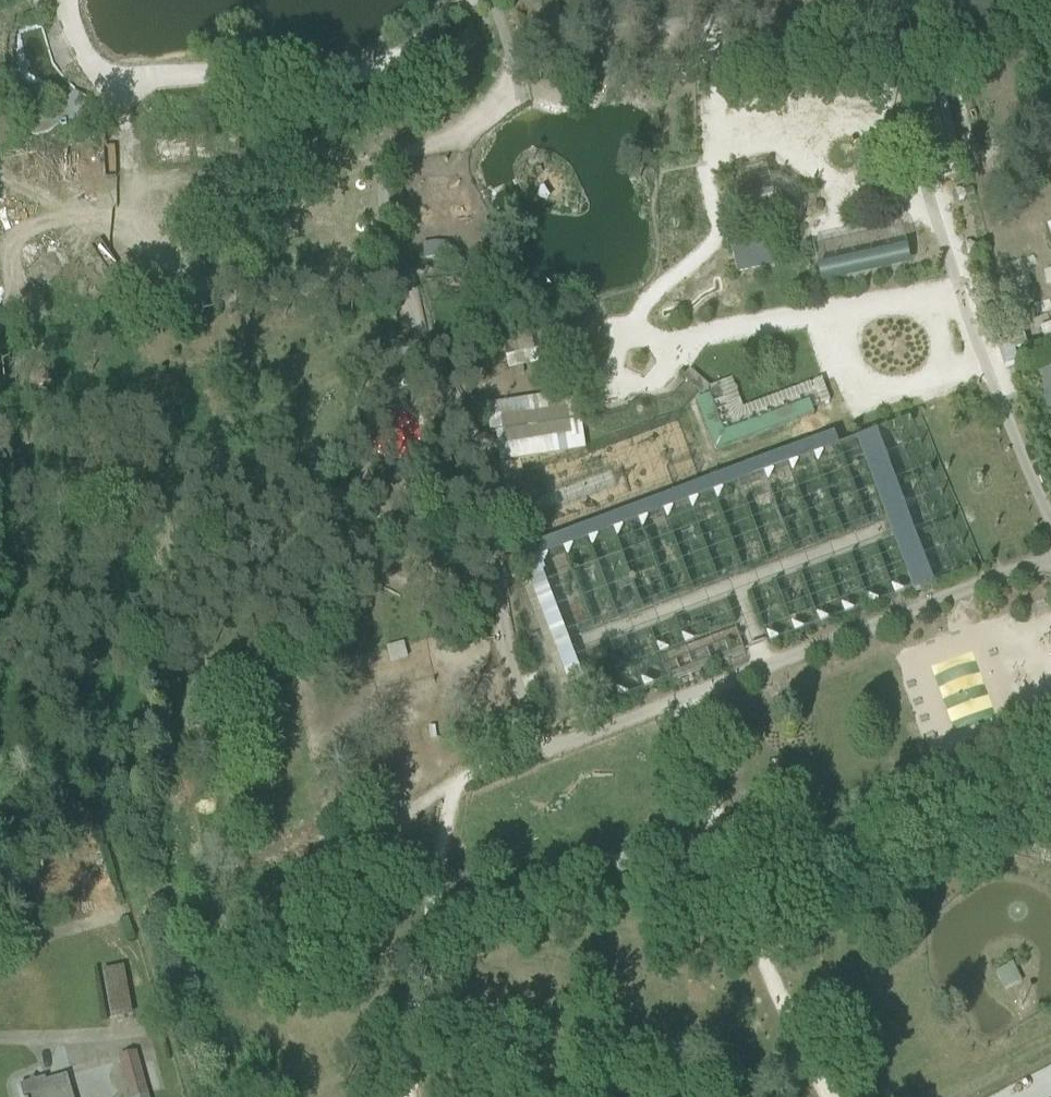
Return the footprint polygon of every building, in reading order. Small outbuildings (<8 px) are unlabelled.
[(27,114),(22,114),(23,133),(35,138),(47,135),(61,126),(60,125),(87,119),(89,101),(87,95),(84,96),(83,93),(70,95),(71,98),(67,99),(67,101),(54,103),(56,112),(48,113),(47,101),(26,102),(27,114)] [(965,197),(974,194),(972,188),(964,191),(960,189),(954,191),(958,204),(964,202),(965,197)] [(782,199),(779,197),(774,195),(746,201),(743,204),(742,206),(741,209),(744,222),(750,221),(751,227),(759,225),(759,221),(778,217),(779,222),(781,221),(784,219),(785,214),(782,199)] [(737,274),(775,266),(769,240),(731,249),(737,274)] [(983,243),(974,246),(970,243),(965,244),(968,257),(973,256),(975,251),(984,249),(983,243)] [(446,262),(455,255),(451,251),(443,258),(437,258),(433,262),(433,267),(437,271),(442,272),(446,268),(446,262)] [(821,286),(901,267),(896,251),(818,269),(821,286)] [(993,294),(999,283),(992,279),(986,290),(993,294)] [(1015,352),(1028,348),(1020,323),(994,330),(1005,368),(1019,364),(1015,352)] [(509,370),(540,365),(534,333),(502,339),(509,370)] [(1038,371),(1050,406),(1050,366),(1038,371)] [(733,380),(723,384),(718,385),(732,425),(816,393),(821,407),(830,404),(822,380),(743,410),(733,380)] [(500,464),(586,451),(577,392),(487,405),(492,437),(496,436),(497,443),(500,464)] [(810,402),(727,432),(713,396),(697,401),(716,451),(814,415),(810,402)] [(539,560),(840,449),(835,436),(517,554),(573,703),(589,697),(545,577),(547,576),(544,568),(542,568),(539,560)] [(918,591),(941,583),(912,500),(889,508),(918,591)] [(954,714),(974,710),(968,680),(948,684),(954,714)] [(629,855),(612,862),(618,875),(634,868),(629,855)] [(1004,992),(1020,984),(1011,966),(995,974),(1004,992)] [(111,1021),(133,1017),(124,968),(102,972),(111,1021)] [(137,1053),(118,1058),(130,1096),(149,1096),(137,1053)] [(67,1076),(46,1082),(45,1078),(20,1086),(23,1096),(73,1096),(67,1076)]
